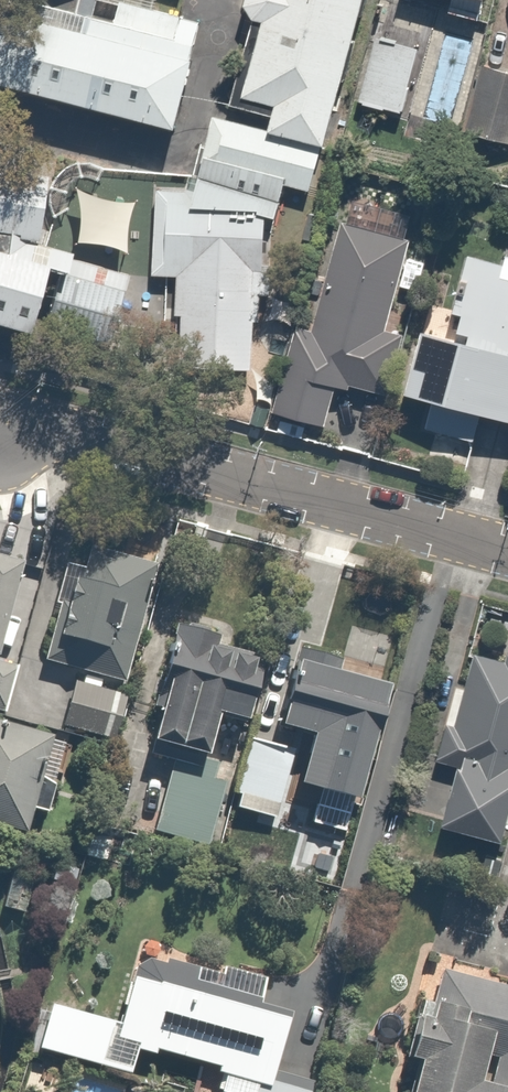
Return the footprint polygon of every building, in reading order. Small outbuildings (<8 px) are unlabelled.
[(92,0),(0,0),(0,95),(185,139),(212,29),(92,0)] [(257,383),(270,226),(280,229),(288,190),(312,194),(368,0),(271,0),(245,104),(275,112),(271,134),(217,122),(202,198),(163,195),(160,281),(181,283),(179,371),(257,383)] [(424,51),(380,39),(362,106),(452,130),(479,32),(433,20),(424,51)] [(481,67),(462,130),(507,143),(507,75),(481,67)] [(418,241),(346,223),(309,369),(343,377),(381,387),(418,241)] [(468,256),(447,344),(431,341),(417,397),(507,419),(507,265),(468,256)] [(0,258),(0,339),(24,346),(45,271),(0,258)] [(133,299),(70,281),(55,334),(118,352),(133,299)] [(309,369),(283,362),(270,417),(329,432),(343,377),(309,369)] [(168,560),(94,538),(56,666),(130,688),(168,560)] [(6,658),(25,563),(0,558),(0,656),(6,658)] [(234,710),(263,718),(278,665),(188,641),(161,743),(221,759),(234,710)] [(481,653),(463,727),(447,723),(438,761),(467,768),(452,830),(507,844),(507,660),(481,653)] [(0,663),(0,715),(10,718),(25,671),(0,663)] [(403,696),(294,666),(276,729),(275,732),(321,744),(306,795),(370,813),(403,696)] [(39,831),(42,813),(57,816),(62,789),(53,787),(63,739),(0,726),(0,823),(39,831)] [(299,751),(251,738),(244,765),(231,812),(279,825),(299,751)] [(210,849),(232,772),(180,758),(158,834),(210,849)] [(443,975),(415,1091),(507,1091),(507,990),(443,975)] [(59,1009),(44,1055),(135,1083),(145,1050),(223,1074),(217,1091),(294,1091),(278,1087),(296,1028),(138,979),(123,1028),(59,1009)]
